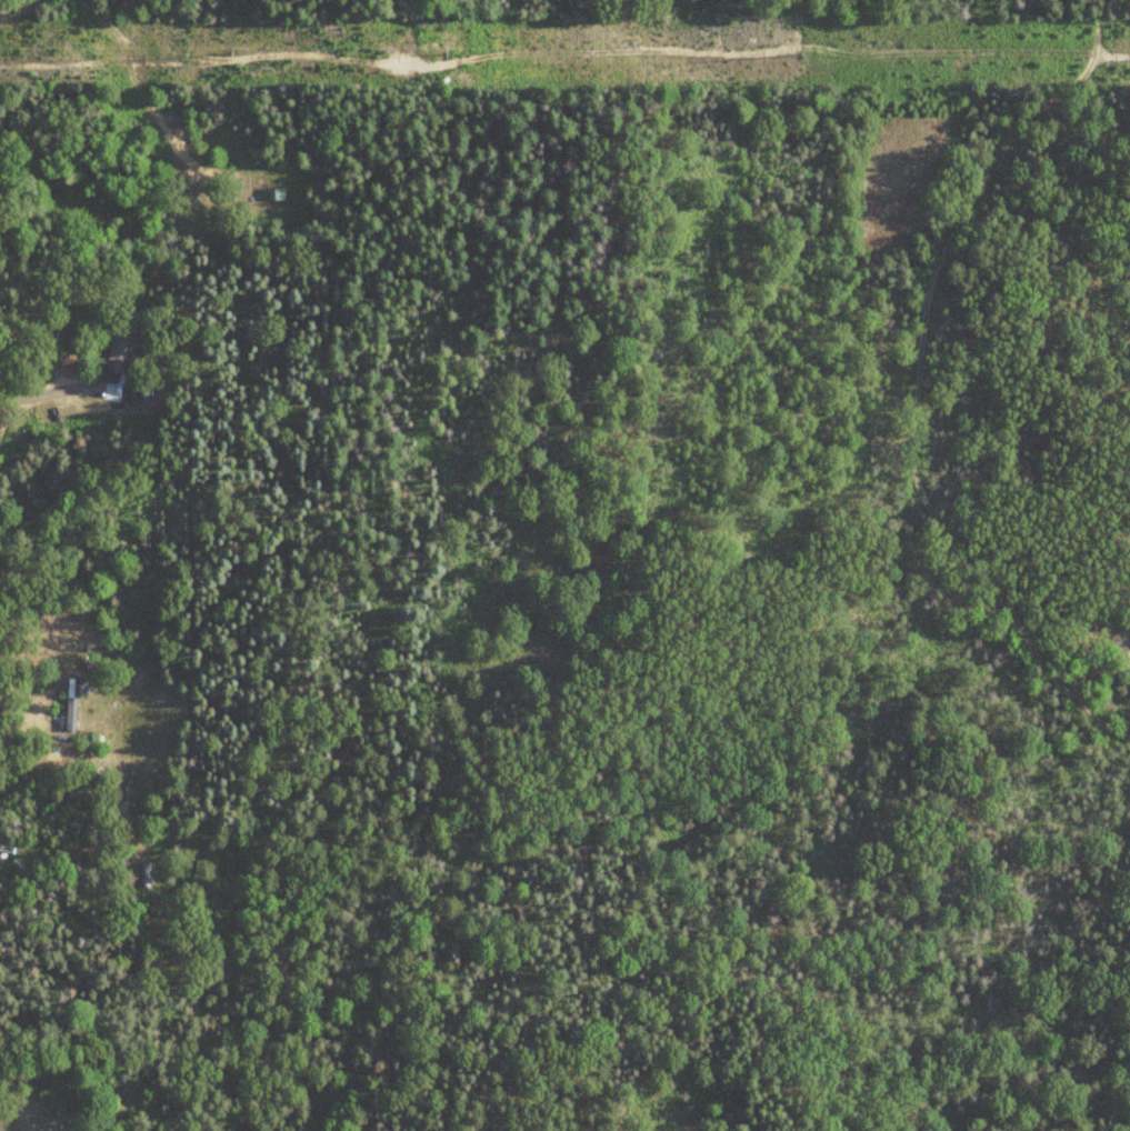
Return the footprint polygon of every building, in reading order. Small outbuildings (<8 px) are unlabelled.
[(62,730),(78,731),(80,678),(64,678),(62,730)]
